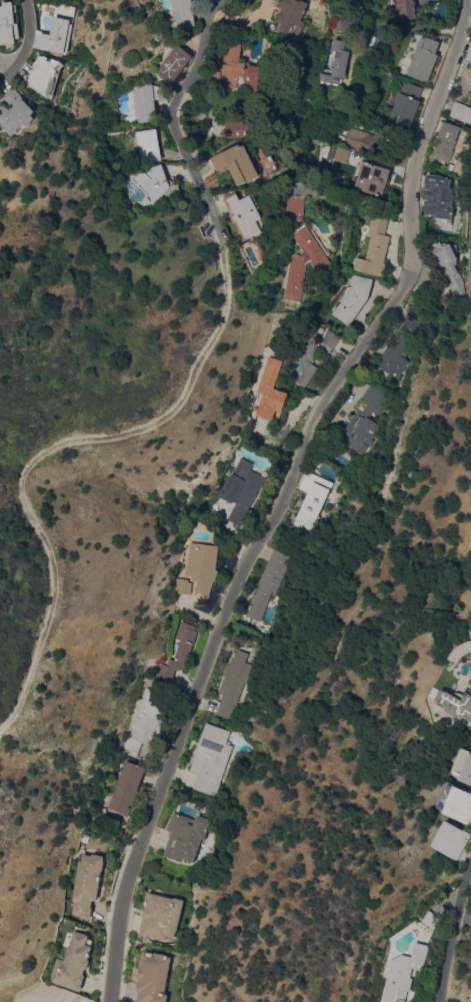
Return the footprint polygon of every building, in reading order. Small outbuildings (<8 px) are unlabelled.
[(174,18),(171,0),(192,0),(195,27),(166,31),(165,19),(174,18)] [(280,7),(283,0),(298,0),(300,1),(301,0),(309,3),(302,21),(305,22),(303,28),(310,30),(306,39),(289,33),(278,31),(282,23),(277,21),(283,8),(280,7)] [(398,21),(395,0),(416,0),(418,18),(398,21)] [(18,43),(0,45),(0,42),(0,7),(5,6),(4,3),(15,2),(16,6),(18,6),(19,12),(16,12),(18,24),(20,24),(22,39),(18,39),(18,43)] [(76,21),(75,25),(77,26),(71,54),(40,47),(43,33),(54,35),(58,17),(75,20),(75,21),(76,21)] [(350,30),(341,30),(342,20),(354,20),(354,31),(350,30)] [(428,81),(418,78),(418,79),(407,75),(409,72),(407,71),(410,65),(411,66),(418,48),(416,46),(418,41),(420,40),(422,36),(427,38),(428,37),(441,42),(436,54),(438,54),(428,81)] [(333,56),(334,51),(332,50),(333,48),(334,48),(336,39),(347,41),(346,51),(352,52),(346,78),(342,77),(341,79),(343,79),(342,83),(341,83),(340,85),(339,84),(339,86),(334,85),(334,83),(331,83),(331,85),(327,84),(328,82),(320,80),(322,71),(333,73),(335,62),(334,60),(334,58),(336,57),(333,56)] [(240,62),(246,63),(245,68),(249,69),(249,65),(262,66),(258,97),(247,96),(247,90),(244,90),(245,87),(238,86),(238,88),(224,86),(224,79),(223,79),(227,42),(242,44),(240,62)] [(192,57),(170,85),(162,80),(154,72),(177,44),(186,50),(192,57)] [(60,60),(60,59),(63,60),(63,61),(67,64),(59,70),(57,78),(54,76),(48,93),(41,91),(32,85),(28,82),(36,69),(35,68),(35,66),(36,64),(37,62),(38,61),(39,60),(41,55),(60,60)] [(209,82),(210,72),(221,73),(220,83),(209,82)] [(410,127),(390,120),(400,94),(399,93),(403,82),(408,84),(409,83),(423,88),(419,100),(420,101),(410,127)] [(163,99),(154,100),(157,121),(135,124),(131,86),(152,84),(152,86),(164,88),(163,99)] [(14,136),(0,122),(0,109),(5,104),(11,110),(14,107),(11,104),(12,103),(5,96),(15,86),(26,98),(25,99),(38,111),(34,115),(37,118),(20,135),(18,133),(14,136)] [(456,101),(470,107),(470,124),(462,120),(462,119),(450,115),(456,101)] [(461,127),(453,151),(460,153),(455,166),(454,165),(452,171),(447,169),(449,162),(433,156),(445,121),(461,127)] [(250,122),(251,138),(222,139),(222,130),(225,130),(225,123),(250,122)] [(385,136),(379,157),(344,147),(349,128),(375,135),(375,133),(385,136)] [(162,160),(140,164),(139,158),(134,159),(133,149),(138,149),(135,133),(157,129),(162,160)] [(261,176),(239,187),(229,166),(218,171),(212,158),(237,146),(239,149),(246,145),(261,176)] [(336,148),(349,152),(345,163),(332,159),(336,148)] [(383,197),(354,189),(359,174),(356,173),(360,160),(391,170),(383,197)] [(137,177),(143,170),(163,164),(170,188),(173,185),(180,185),(181,192),(174,199),(171,198),(152,204),(146,184),(137,185),(137,177)] [(434,171),(445,173),(446,174),(443,202),(446,203),(445,214),(438,213),(439,206),(425,205),(429,172),(434,173),(434,171)] [(264,231),(246,241),(236,223),(235,224),(230,216),(233,215),(224,199),(237,192),(241,200),(252,195),(252,196),(254,195),(261,208),(259,209),(264,218),(262,219),(263,221),(264,224),(264,226),(263,230),(264,231)] [(305,197),(303,222),(285,221),(287,195),(305,197)] [(383,263),(386,264),(382,278),(351,270),(354,257),(365,260),(371,237),(366,236),(372,215),(389,219),(385,235),(390,237),(383,263)] [(301,302),(284,300),(291,254),(301,255),(301,253),(294,249),(299,246),(291,234),(305,224),(333,265),(319,274),(310,261),(306,264),(301,302)] [(438,262),(436,263),(430,248),(435,246),(435,245),(442,243),(456,245),(456,265),(454,266),(463,283),(464,294),(460,295),(453,298),(451,293),(438,262)] [(350,326),(332,314),(335,309),(336,310),(352,287),(355,275),(367,278),(368,278),(374,279),(368,300),(350,326)] [(424,314),(419,332),(402,328),(408,309),(424,314)] [(333,349),(320,341),(328,329),(341,337),(333,349)] [(403,373),(402,372),(397,379),(383,370),(384,368),(376,363),(389,344),(390,346),(402,329),(412,335),(407,342),(413,346),(404,358),(410,362),(403,373)] [(287,376),(300,357),(302,337),(317,339),(315,360),(305,359),(319,368),(305,389),(287,376)] [(276,385),(275,389),(290,394),(289,396),(291,397),(286,410),(285,409),(284,412),(283,411),(282,412),(276,410),(273,421),(256,415),(263,395),(257,393),(263,377),(270,356),(284,362),(276,385)] [(371,384),(390,398),(377,417),(373,413),(369,419),(381,427),(372,440),(373,441),(369,447),(368,447),(361,456),(346,445),(347,442),(339,437),(359,409),(363,412),(369,404),(361,398),(371,384)] [(267,479),(241,527),(228,520),(236,504),(234,503),(233,504),(220,497),(241,458),(253,464),(250,470),(267,479)] [(317,516),(320,517),(317,523),(315,522),(308,536),(292,528),(296,519),(295,518),(301,507),(308,493),(298,488),(306,471),(333,483),(317,516)] [(220,546),(217,570),(220,571),(216,582),(215,582),(210,596),(195,591),(198,582),(192,580),(193,577),(185,574),(188,563),(191,543),(220,546)] [(275,549),(292,557),(275,593),(272,592),(266,604),(261,621),(246,616),(252,599),(251,599),(253,593),(256,594),(259,587),(258,586),(275,549)] [(191,595),(173,593),(174,581),(177,581),(177,579),(189,580),(188,582),(192,583),(191,595)] [(169,665),(179,640),(175,638),(181,621),(196,627),(195,630),(198,632),(184,669),(180,668),(179,671),(174,669),(169,681),(158,676),(162,664),(166,665),(166,663),(169,665)] [(225,676),(223,675),(228,664),(229,665),(236,648),(249,654),(246,662),(252,665),(248,674),(250,675),(246,684),(244,683),(236,704),(238,705),(236,707),(238,708),(233,721),(216,715),(224,696),(218,693),(225,676)] [(145,688),(172,697),(160,732),(156,730),(150,746),(141,743),(136,758),(120,752),(126,736),(131,738),(135,727),(134,726),(136,719),(135,718),(145,688)] [(470,693),(470,691),(470,722),(465,718),(463,720),(447,710),(448,709),(439,703),(440,702),(437,700),(443,690),(448,691),(451,693),(463,700),(468,692),(470,693)] [(216,793),(212,792),(210,795),(193,789),(198,775),(189,772),(207,723),(230,732),(226,744),(233,746),(216,793)] [(463,747),(470,751),(470,784),(461,780),(462,778),(452,773),(463,747)] [(137,792),(129,816),(125,814),(124,816),(112,811),(113,810),(108,808),(114,793),(126,760),(146,768),(137,792)] [(448,782),(470,792),(470,825),(444,813),(446,810),(438,807),(448,782)] [(108,820),(100,822),(97,810),(105,808),(108,820)] [(204,838),(206,839),(203,846),(199,844),(193,862),(181,858),(179,862),(163,856),(171,832),(167,830),(174,812),(195,820),(197,815),(211,820),(204,838)] [(466,830),(470,833),(470,841),(460,861),(433,846),(448,820),(466,831),(466,830)] [(79,861),(82,861),(83,854),(92,856),(92,854),(105,856),(104,862),(106,862),(104,872),(103,871),(97,901),(93,901),(92,908),(93,909),(91,918),(90,918),(89,920),(79,918),(80,916),(72,915),(74,901),(72,901),(79,861)] [(173,899),(173,897),(184,900),(176,930),(175,930),(173,938),(166,936),(165,940),(151,936),(151,937),(140,935),(141,930),(140,929),(142,920),(144,920),(144,917),(142,917),(147,900),(146,900),(148,892),(173,899)] [(432,910),(444,918),(437,930),(424,922),(432,910)] [(65,958),(64,958),(68,946),(69,946),(75,931),(89,936),(87,945),(93,947),(89,960),(90,961),(87,970),(86,969),(84,975),(86,976),(80,992),(50,982),(57,958),(64,961),(65,958)] [(418,968),(410,1001),(384,1001),(392,961),(403,955),(413,956),(417,942),(428,944),(422,969),(418,968)] [(168,995),(166,1001),(135,1001),(137,992),(138,983),(139,983),(140,978),(139,978),(141,968),(140,968),(142,955),(144,955),(145,953),(148,953),(149,952),(153,953),(153,954),(154,955),(155,953),(167,955),(168,956),(168,957),(171,958),(164,994),(168,995)]
